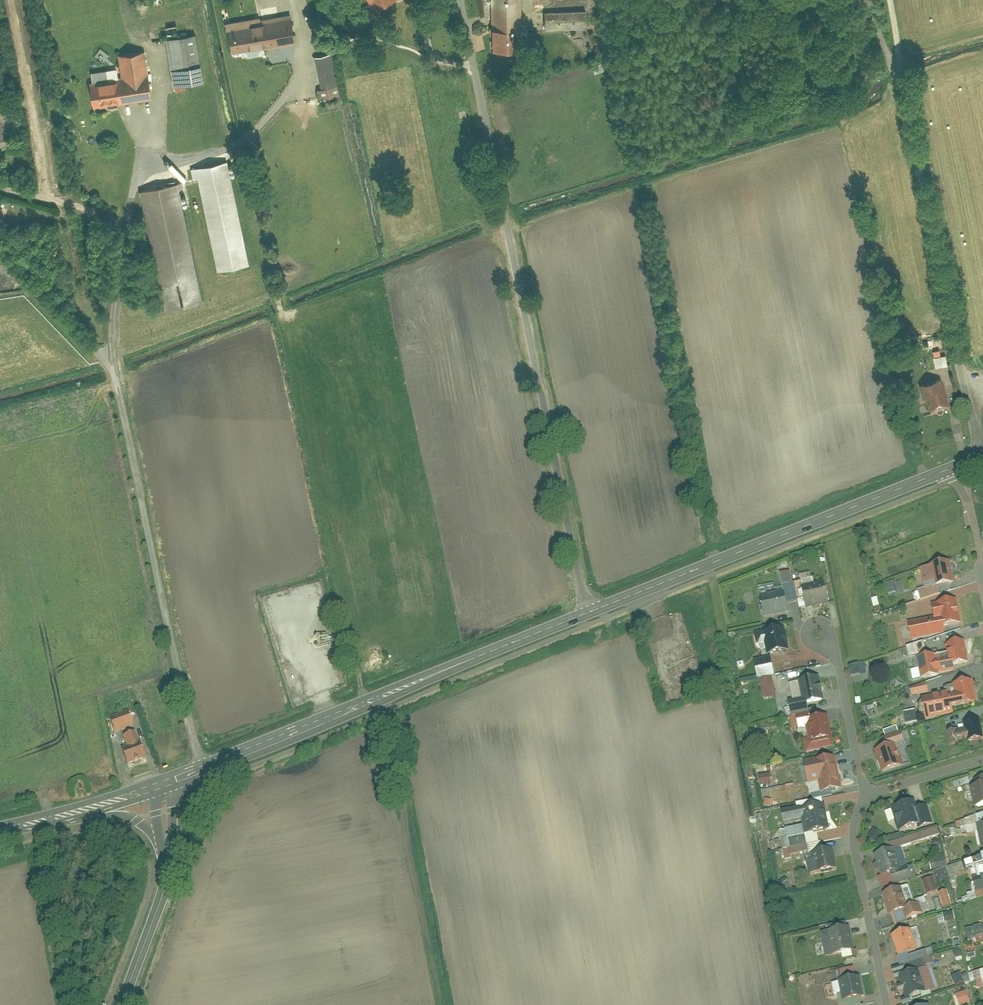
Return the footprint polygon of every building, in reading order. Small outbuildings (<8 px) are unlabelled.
[(495,52),(522,52),(522,0),(495,0),(495,52)] [(547,12),(547,30),(587,29),(587,12),(547,12)] [(290,19),(231,30),(235,55),(294,44),(290,19)] [(202,84),(196,37),(177,39),(180,71),(174,72),(175,87),(202,84)] [(332,54),(317,57),(325,99),(340,96),(332,54)] [(91,81),(95,109),(152,102),(147,55),(122,58),(124,77),(91,81)] [(12,128),(11,125),(10,122),(9,118),(6,116),(4,114),(1,113),(0,112),(0,143),(3,142),(5,141),(7,138),(9,136),(10,134),(11,131),(12,128)] [(220,270),(250,264),(228,162),(191,170),(193,181),(201,179),(220,270)] [(181,187),(147,194),(169,306),(202,300),(181,187)] [(946,354),(933,356),(935,366),(947,364),(946,354)] [(941,381),(924,385),(933,421),(951,417),(941,381)] [(918,590),(920,597),(944,590),(942,584),(954,581),(948,561),(931,567),(936,584),(918,590)] [(886,583),(886,594),(903,593),(902,582),(886,583)] [(828,605),(824,585),(801,589),(805,609),(828,605)] [(788,615),(785,594),(761,597),(764,618),(788,615)] [(910,625),(912,635),(960,625),(955,603),(935,607),(937,619),(910,625)] [(787,634),(764,637),(767,660),(790,657),(787,634)] [(923,644),(907,648),(909,658),(925,654),(923,644)] [(945,655),(917,660),(921,677),(934,675),(933,670),(962,664),(959,645),(944,648),(945,655)] [(769,662),(754,666),(756,674),(771,670),(769,662)] [(850,677),(869,672),(866,662),(847,667),(850,677)] [(791,715),(807,712),(806,705),(818,702),(814,678),(799,681),(802,700),(789,703),(791,715)] [(761,700),(774,699),(773,679),(759,679),(761,700)] [(922,702),(925,715),(973,705),(968,683),(945,688),(947,696),(922,702)] [(928,694),(926,685),(910,689),(912,698),(928,694)] [(904,725),(917,723),(915,711),(902,712),(904,725)] [(127,712),(109,719),(115,734),(133,727),(127,712)] [(805,754),(835,747),(827,715),(809,719),(808,714),(795,717),(798,730),(804,728),(807,739),(802,740),(805,754)] [(948,734),(951,745),(979,737),(974,722),(962,726),(963,730),(948,734)] [(874,752),(882,773),(898,767),(890,748),(904,743),(900,732),(881,739),(884,748),(874,752)] [(127,765),(145,758),(136,735),(124,739),(129,751),(123,753),(127,765)] [(835,757),(804,763),(808,782),(818,780),(821,794),(841,790),(835,757)] [(770,775),(758,777),(759,786),(771,784),(770,775)] [(967,780),(953,785),(955,790),(969,785),(967,780)] [(972,782),(977,805),(982,804),(982,780),(972,782)] [(804,835),(828,831),(823,804),(803,808),(803,810),(781,814),(784,829),(803,825),(804,835)] [(932,832),(926,810),(915,813),(912,804),(891,809),(898,837),(917,832),(918,835),(932,832)] [(972,825),(976,846),(982,845),(982,823),(972,825)] [(875,831),(868,838),(874,843),(880,836),(875,831)] [(828,845),(808,849),(814,876),(834,871),(828,845)] [(892,852),(874,857),(881,878),(890,876),(893,886),(911,881),(907,868),(898,871),(892,852)] [(928,862),(931,872),(947,868),(945,857),(928,862)] [(960,866),(933,875),(936,885),(963,876),(960,866)] [(970,879),(974,891),(982,889),(982,875),(970,879)] [(923,881),(925,895),(936,893),(934,879),(923,881)] [(899,888),(881,895),(889,917),(901,913),(904,921),(919,916),(916,908),(907,911),(899,888)] [(952,908),(946,892),(938,895),(944,911),(952,908)] [(953,914),(942,915),(944,924),(955,922),(953,914)] [(832,956),(853,952),(847,924),(830,927),(831,931),(827,932),(832,956)] [(966,931),(969,942),(982,938),(982,926),(966,931)] [(911,932),(915,947),(921,946),(917,930),(911,932)] [(907,931),(891,937),(898,958),(915,952),(907,931)] [(838,982),(843,1004),(862,1004),(860,999),(857,999),(853,980),(855,980),(853,970),(841,973),(842,981),(838,982)] [(916,973),(898,979),(906,1001),(924,994),(916,973)] [(960,977),(953,980),(957,988),(963,985),(960,977)] [(955,997),(958,1004),(965,1004),(968,1004),(966,995),(955,997)]
